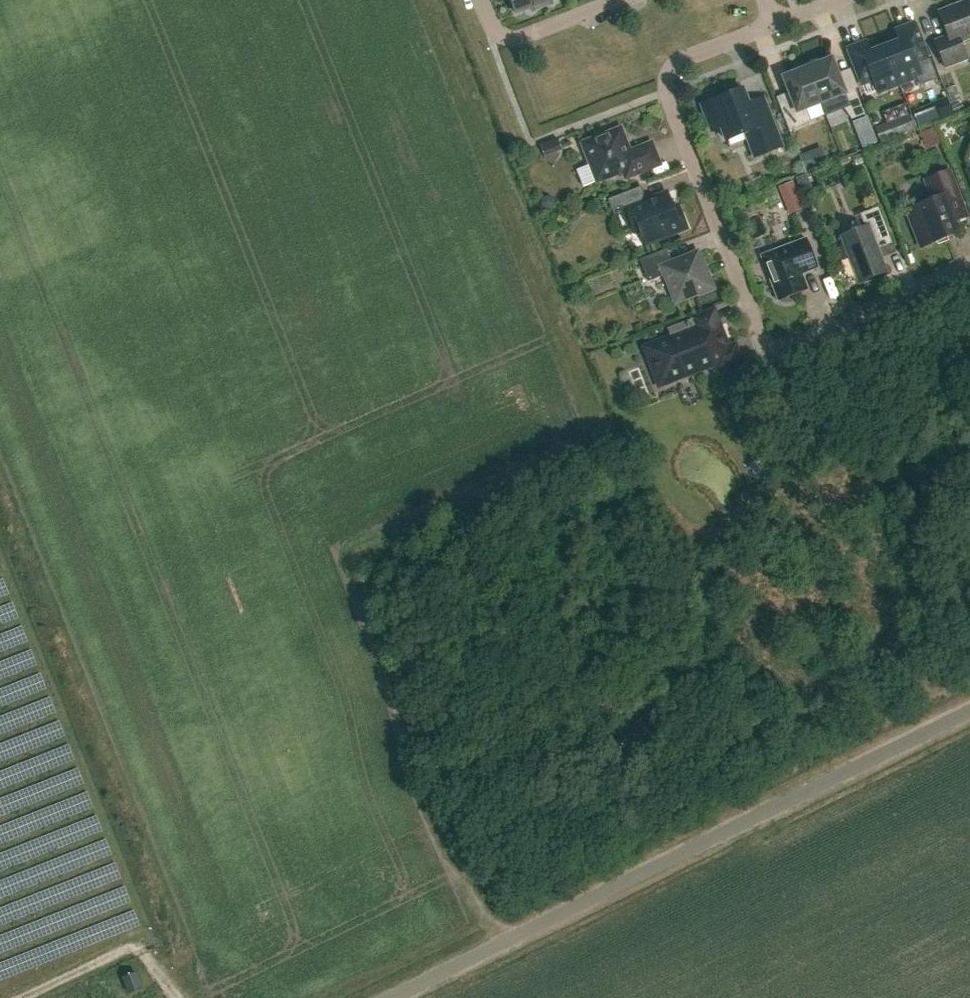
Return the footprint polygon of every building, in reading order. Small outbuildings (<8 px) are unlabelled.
[(516,14),(531,8),(532,11),(552,3),(551,0),(510,0),(516,14)] [(938,13),(947,36),(934,41),(944,67),(967,59),(960,41),(969,38),(969,0),(938,13)] [(899,41),(885,46),(899,84),(921,75),(917,64),(929,59),(914,22),(895,30),(899,41)] [(899,84),(885,46),(870,52),(866,41),(847,48),(861,86),(873,81),(877,92),(899,84)] [(806,64),(821,103),(835,97),(851,119),(864,114),(855,89),(845,93),(831,58),(824,61),(824,59),(818,60),(815,61),(809,63),(806,64)] [(821,103),(806,64),(800,66),(797,68),(795,69),(789,72),(790,74),(783,77),(792,99),(778,104),(788,129),(810,121),(805,109),(821,103)] [(756,123),(742,89),(701,105),(712,131),(721,127),(727,141),(746,133),(756,157),(782,147),(771,117),(756,123)] [(591,165),(597,181),(623,171),(626,177),(659,165),(651,144),(629,153),(620,129),(608,134),(606,133),(596,137),(595,139),(583,144),(591,165)] [(814,168),(831,159),(825,147),(808,155),(814,168)] [(967,218),(960,200),(949,170),(925,180),(933,200),(906,210),(921,247),(959,233),(955,222),(967,218)] [(647,201),(641,187),(608,200),(614,215),(626,210),(634,232),(640,230),(645,244),(687,228),(679,206),(673,208),(667,193),(647,201)] [(893,245),(878,207),(859,214),(865,228),(841,237),(843,242),(840,243),(845,254),(848,253),(859,282),(862,281),(863,284),(875,279),(873,277),(886,272),(878,250),(893,245)] [(817,268),(806,239),(761,256),(778,300),(807,289),(801,274),(817,268)] [(671,263),(666,250),(640,260),(649,282),(665,275),(676,302),(699,293),(700,295),(714,289),(708,274),(706,275),(697,253),(671,263)] [(719,326),(713,310),(667,328),(670,337),(645,347),(659,385),(685,375),(685,376),(716,364),(718,370),(741,361),(735,345),(726,349),(717,327),(719,326)] [(140,972),(122,978),(128,995),(146,988),(140,972)]
